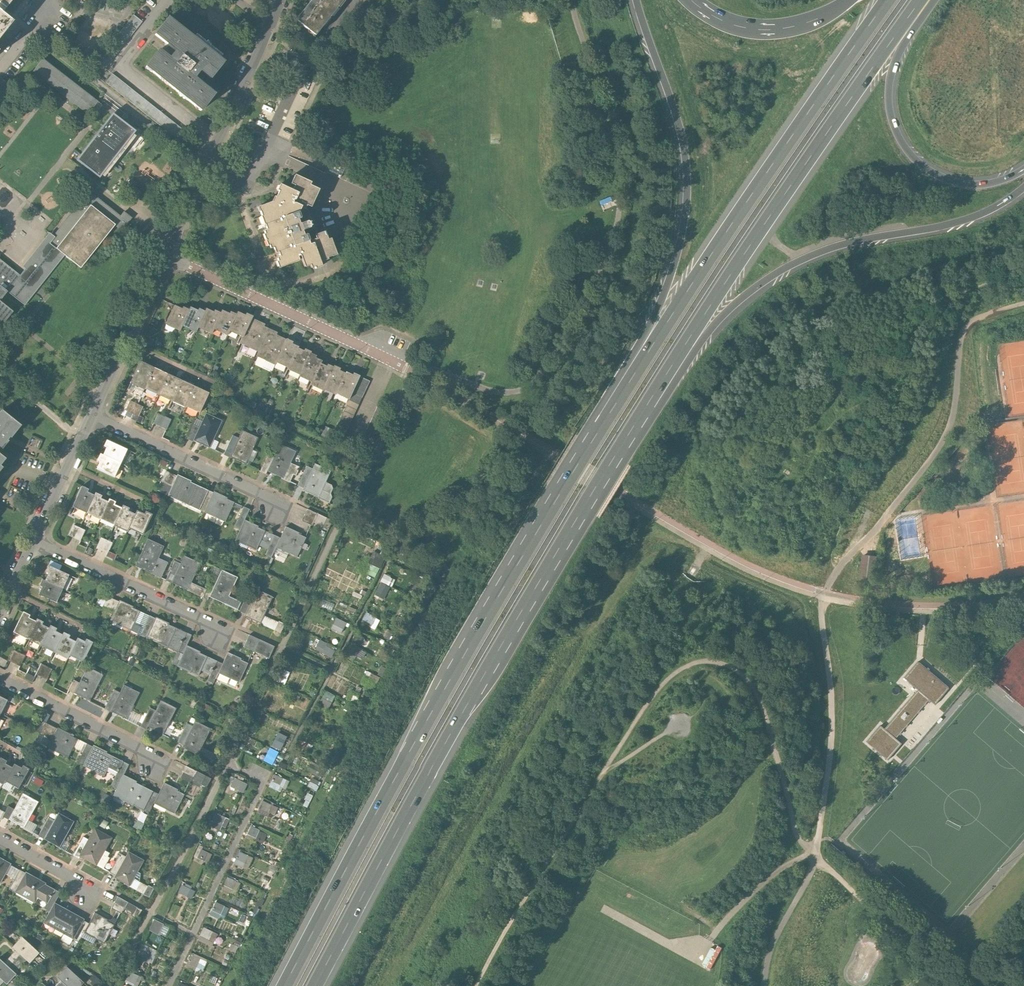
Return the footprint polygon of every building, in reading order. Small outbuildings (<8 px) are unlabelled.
[(345,0),(313,0),(297,20),(316,36),(345,0)] [(15,22),(0,11),(0,41),(15,22)] [(143,22),(134,15),(97,61),(106,68),(143,22)] [(147,67),(203,113),(216,96),(195,79),(201,71),(212,80),(225,63),(169,18),(156,34),(177,51),(170,60),(160,51),(147,67)] [(98,102),(44,60),(34,72),(88,114),(98,102)] [(187,133),(113,74),(106,83),(180,141),(187,133)] [(113,113),(77,160),(100,178),(136,131),(122,120),(113,113)] [(299,220),(297,214),(300,207),(305,209),(307,205),(311,207),(319,190),(309,185),(311,183),(294,175),(290,183),(294,185),(291,191),(279,185),(276,191),(278,192),(275,199),(273,198),(270,203),(257,208),(258,213),(259,212),(261,217),(260,218),(263,226),(264,226),(266,231),(263,232),(264,235),(262,236),(266,248),(268,247),(270,250),(272,249),(274,255),(277,254),(279,258),(276,259),(277,263),(275,263),(278,270),(298,262),(297,258),(300,257),(304,269),(310,266),(311,270),(314,269),(315,271),(321,268),(319,263),(328,259),(327,258),(332,256),(333,257),(337,255),(331,238),(328,239),(325,231),(315,235),(318,243),(309,246),(305,236),(302,238),(300,233),(309,229),(310,227),(309,224),(306,223),(298,226),(296,221),(299,220)] [(48,241),(65,254),(81,267),(116,224),(122,229),(132,217),(124,211),(121,215),(89,190),(53,234),(48,241)] [(8,291),(25,304),(65,254),(48,241),(53,234),(50,232),(23,265),(26,267),(20,274),(0,258),(0,284),(2,286),(0,289),(0,302),(8,291)] [(3,327),(14,313),(0,302),(0,324),(3,327)] [(180,331),(181,326),(189,310),(183,307),(182,309),(174,305),(165,324),(180,331)] [(195,333),(197,328),(205,311),(199,308),(198,310),(190,307),(189,310),(181,326),(195,333)] [(211,334),(213,330),(221,313),(214,310),(213,312),(206,309),(205,311),(197,328),(211,334)] [(227,336),(229,331),(237,315),(230,312),(229,314),(222,310),(221,313),(213,330),(227,336)] [(229,331),(244,338),(252,320),(253,316),(246,313),(245,315),(238,312),(237,315),(229,331)] [(241,345),(260,353),(270,330),(264,328),(265,326),(252,320),(244,338),(241,345)] [(274,365),(276,362),(285,341),(276,337),(278,334),(270,330),(260,353),(258,358),(274,365)] [(276,362),(289,368),(298,348),(298,347),(292,344),(293,342),(286,339),(285,341),(276,362)] [(288,370),(301,376),(310,353),(311,352),(305,349),(304,351),(298,348),(289,368),(288,370)] [(300,377),(312,383),(320,364),(322,361),(315,358),(316,356),(310,353),(301,376),(300,377)] [(145,389),(145,388),(155,367),(140,361),(130,383),(145,389)] [(323,391),(324,390),(334,367),(327,364),(327,366),(320,364),(312,383),(311,386),(323,391)] [(336,395),(336,394),(346,374),(339,371),(340,369),(334,366),(334,367),(324,390),(336,395)] [(168,374),(155,367),(145,388),(159,395),(168,374)] [(346,372),(346,374),(336,394),(348,399),(359,376),(353,374),(353,375),(346,372)] [(182,380),(168,374),(159,395),(172,401),(182,380)] [(370,381),(359,376),(348,399),(334,433),(345,438),(370,381)] [(196,386),(182,380),(172,401),(186,407),(196,386)] [(209,392),(196,386),(186,407),(200,414),(209,392)] [(142,406),(129,400),(125,410),(133,414),(130,418),(135,421),(138,415),(142,406)] [(8,442),(7,441),(10,437),(11,438),(22,425),(2,410),(0,412),(0,452),(8,442)] [(158,414),(154,424),(169,431),(173,421),(158,414)] [(203,422),(194,440),(209,447),(221,421),(206,414),(203,422)] [(193,442),(194,440),(203,422),(196,419),(187,439),(193,442)] [(329,436),(332,429),(325,426),(322,433),(329,436)] [(257,438),(242,431),(234,447),(229,457),(245,464),(257,438)] [(107,447),(103,455),(121,464),(127,449),(107,440),(104,446),(107,447)] [(280,444),(275,455),(267,471),(290,481),(293,474),(295,476),(299,467),(290,462),(295,451),(280,444)] [(224,455),(229,457),(234,447),(228,445),(224,455)] [(266,474),(267,471),(275,455),(269,452),(260,471),(266,474)] [(114,477),(121,464),(103,455),(101,454),(98,460),(101,461),(98,470),(114,477)] [(330,471),(314,463),(312,468),(302,488),(301,491),(329,503),(331,498),(330,494),(332,489),(331,485),(325,482),(330,471)] [(297,486),(302,488),(312,468),(307,466),(297,486)] [(157,489),(169,495),(177,476),(166,471),(157,489)] [(169,495),(200,509),(208,490),(209,489),(191,481),(192,480),(178,474),(177,476),(169,495)] [(73,507),(87,513),(95,494),(87,491),(89,488),(82,486),(73,507)] [(200,509),(205,511),(214,493),(208,490),(200,509)] [(226,521),(233,505),(235,502),(235,501),(228,498),(228,496),(215,490),(214,493),(205,511),(226,521)] [(96,492),(95,494),(87,513),(101,519),(108,501),(101,498),(102,495),(96,492)] [(110,499),(108,501),(101,519),(114,525),(122,507),(115,504),(116,501),(110,499)] [(123,505),(122,507),(114,525),(128,531),(129,528),(136,514),(128,511),(130,507),(123,505)] [(235,526),(241,529),(246,519),(250,509),(244,506),(235,526)] [(302,521),(313,525),(314,522),(324,526),(323,527),(328,529),(332,522),(331,520),(307,509),(302,521)] [(137,510),(136,514),(129,528),(143,534),(152,514),(146,511),(145,514),(137,510)] [(259,525),(246,519),(241,529),(236,541),(257,550),(259,546),(266,530),(258,527),(259,525)] [(73,525),(68,535),(80,541),(85,530),(73,525)] [(286,526),(281,537),(277,547),(298,557),(307,537),(299,534),(300,532),(286,526)] [(281,537),(266,530),(259,546),(268,550),(265,555),(272,558),(277,547),(281,537)] [(101,538),(96,548),(107,553),(112,543),(101,538)] [(148,540),(135,566),(151,573),(159,557),(163,547),(148,540)] [(185,556),(181,564),(172,584),(203,598),(204,596),(207,589),(192,582),(200,563),(185,556)] [(168,562),(159,557),(151,573),(160,578),(168,562)] [(166,581),(172,584),(181,564),(174,561),(166,581)] [(49,573),(46,581),(62,588),(69,574),(49,565),(46,571),(49,573)] [(209,599),(210,598),(222,570),(217,567),(207,589),(204,596),(209,599)] [(238,577),(222,570),(210,598),(238,610),(241,602),(229,596),(238,577)] [(375,594),(385,599),(390,587),(394,578),(385,573),(375,594)] [(56,602),(62,588),(46,581),(42,579),(40,585),(43,587),(39,595),(56,602)] [(257,590),(253,599),(246,614),(245,617),(281,634),(285,624),(279,622),(279,623),(264,616),(273,597),(257,590)] [(97,604),(104,607),(108,597),(101,594),(97,604)] [(109,596),(108,597),(104,607),(115,612),(120,601),(109,596)] [(240,612),(246,614),(253,599),(247,596),(240,612)] [(121,600),(120,601),(115,612),(111,621),(137,633),(141,626),(135,623),(141,611),(133,607),(134,606),(121,600)] [(14,631),(27,638),(36,620),(29,617),(30,614),(24,611),(14,631)] [(141,635),(147,638),(156,618),(150,616),(141,635)] [(147,638),(168,647),(177,628),(169,625),(170,623),(157,617),(156,618),(147,638)] [(37,618),(36,620),(27,638),(41,645),(49,627),(42,624),(44,621),(37,618)] [(335,618),(333,629),(343,631),(345,620),(335,618)] [(41,645),(54,651),(63,634),(56,631),(57,628),(51,624),(49,627),(41,645)] [(168,647),(178,652),(187,633),(177,628),(168,647)] [(68,658),(70,655),(76,641),(69,637),(70,635),(64,632),(63,634),(54,651),(68,658)] [(187,633),(178,652),(183,654),(187,645),(192,635),(187,633)] [(275,646),(250,635),(244,647),(269,658),(275,646)] [(78,637),(76,641),(70,655),(83,661),(93,642),(87,638),(86,641),(78,637)] [(348,644),(345,654),(356,658),(360,648),(348,644)] [(199,676),(201,671),(208,656),(200,653),(201,651),(187,645),(183,654),(178,666),(199,676)] [(15,650),(10,661),(20,666),(26,655),(15,650)] [(178,666),(183,654),(178,652),(172,664),(178,666)] [(228,652),(223,664),(219,673),(240,682),(249,663),(241,660),(242,658),(228,652)] [(214,684),(219,673),(223,664),(208,656),(201,671),(211,675),(208,681),(214,684)] [(928,669),(918,661),(904,678),(919,690),(886,729),(881,725),(866,742),(877,751),(888,761),(902,744),(895,738),(928,700),(935,705),(950,688),(928,669)] [(42,663),(36,674),(47,680),(52,669),(42,663)] [(286,666),(281,680),(288,682),(294,669),(286,666)] [(103,675),(88,667),(80,682),(75,693),(90,701),(103,675)] [(32,681),(35,676),(28,672),(25,678),(32,681)] [(69,690),(75,693),(80,682),(74,679),(69,690)] [(139,693),(124,686),(120,693),(111,712),(126,719),(139,693)] [(105,709),(111,712),(120,693),(115,690),(105,709)] [(176,708),(161,700),(156,711),(148,726),(163,734),(176,708)] [(146,730),(148,726),(156,711),(150,708),(140,727),(146,730)] [(34,730),(52,739),(58,728),(46,722),(50,714),(43,711),(34,730)] [(210,729),(195,721),(193,726),(183,745),(182,747),(197,755),(202,746),(210,729)] [(178,742),(183,745),(193,726),(187,724),(178,742)] [(68,757),(78,739),(70,735),(71,733),(58,727),(58,728),(52,739),(48,747),(68,757)] [(279,748),(285,736),(278,733),(272,745),(279,748)] [(78,763),(83,766),(93,747),(87,744),(78,763)] [(94,745),(93,747),(83,766),(104,776),(108,767),(113,757),(106,753),(107,752),(94,745)] [(222,757),(202,746),(197,755),(218,765),(222,757)] [(5,780),(13,767),(6,763),(7,760),(1,757),(0,759),(0,782),(3,784),(5,780)] [(108,767),(118,772),(123,762),(113,757),(108,767)] [(112,783),(119,786),(124,775),(129,765),(123,762),(118,772),(112,783)] [(15,763),(13,767),(5,780),(19,788),(21,783),(28,771),(30,768),(23,765),(22,767),(15,763)] [(186,767),(181,778),(200,787),(201,785),(206,788),(211,779),(186,767)] [(32,773),(28,771),(21,783),(25,786),(32,773)] [(274,773),(268,786),(283,792),(289,779),(274,773)] [(137,782),(124,775),(119,786),(114,796),(144,810),(153,792),(136,783),(137,782)] [(230,785),(243,791),(246,782),(234,777),(230,785)] [(69,784),(63,781),(60,786),(66,790),(69,784)] [(165,783),(159,794),(154,803),(175,814),(185,794),(177,791),(178,789),(165,783)] [(150,813),(154,803),(159,794),(153,792),(144,810),(150,813)] [(9,819),(24,827),(28,820),(39,802),(24,793),(15,810),(9,819)] [(267,815),(272,804),(263,799),(258,810),(267,815)] [(9,820),(9,819),(15,810),(9,806),(5,813),(3,816),(9,820)] [(220,829),(225,816),(215,812),(210,825),(220,829)] [(73,821),(59,813),(55,820),(45,837),(60,846),(73,821)] [(44,839),(45,837),(55,820),(49,817),(39,835),(44,839)] [(102,819),(99,824),(105,827),(108,822),(102,819)] [(37,825),(28,820),(24,827),(24,828),(33,833),(37,825)] [(247,833),(263,841),(267,832),(251,824),(247,833)] [(89,840),(81,855),(97,864),(111,838),(95,829),(89,840)] [(79,859),(81,855),(89,840),(84,837),(73,856),(79,859)] [(233,863),(244,866),(248,852),(237,849),(233,863)] [(121,880),(130,885),(137,872),(144,860),(129,852),(126,857),(116,876),(115,878),(117,879),(117,880),(120,882),(121,880)] [(110,873),(116,876),(126,857),(120,854),(110,873)] [(0,857),(0,882),(5,873),(10,864),(10,863),(0,857)] [(20,870),(10,864),(5,873),(15,878),(20,870)] [(26,873),(20,870),(15,878),(9,889),(15,893),(16,891),(26,873)] [(27,872),(26,873),(16,891),(35,902),(39,896),(48,901),(55,889),(45,884),(46,882),(27,872)] [(141,874),(137,872),(130,885),(129,887),(149,898),(154,889),(149,886),(148,887),(139,882),(140,880),(141,874)] [(226,876),(221,889),(235,894),(239,880),(226,876)] [(180,893),(191,898),(195,889),(184,884),(180,893)] [(61,893),(55,889),(48,901),(44,908),(50,911),(55,903),(61,893)] [(122,913),(128,902),(119,896),(112,908),(122,913)] [(223,920),(228,906),(215,900),(209,914),(223,920)] [(84,919),(55,903),(50,911),(44,922),(73,938),(83,920),(84,919)] [(142,909),(137,907),(132,915),(138,918),(142,909)] [(96,912),(89,924),(84,933),(104,944),(115,925),(107,921),(108,919),(96,912)] [(89,924),(83,920),(73,938),(79,942),(84,933),(89,924)] [(150,929),(165,934),(168,925),(153,920),(150,929)] [(211,945),(217,932),(203,926),(197,939),(211,945)] [(17,949),(5,962),(16,972),(27,960),(30,963),(40,952),(23,936),(13,946),(17,949)] [(152,961),(156,949),(141,944),(137,955),(152,961)] [(191,952),(185,966),(202,972),(207,958),(191,952)] [(16,972),(5,962),(0,957),(0,985),(4,981),(7,984),(17,973),(16,972)] [(60,981),(66,985),(81,985),(84,982),(67,966),(57,977),(60,981)] [(138,985),(141,975),(130,971),(126,980),(138,985)]
